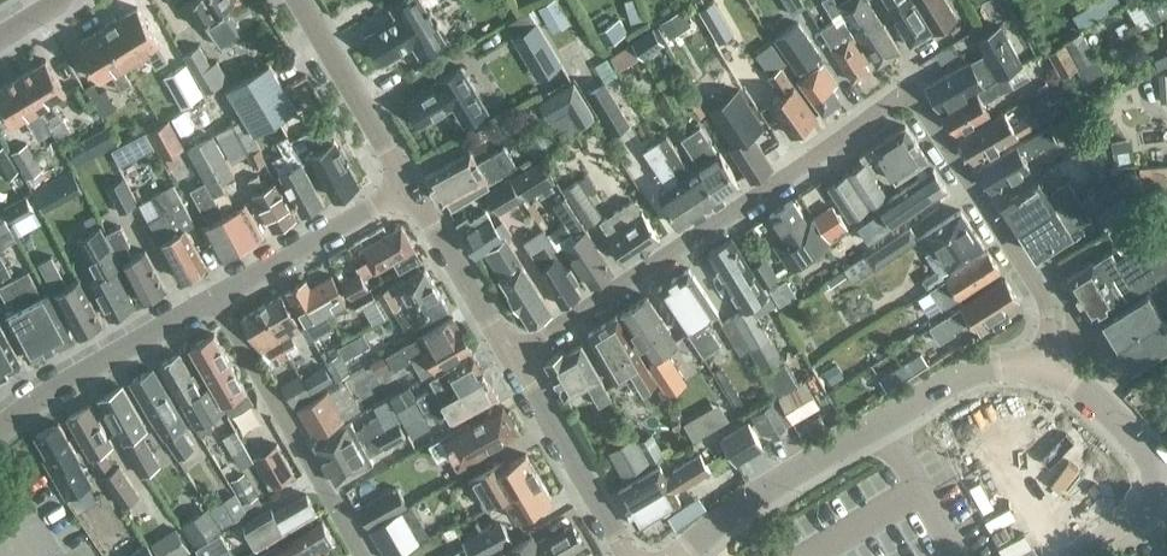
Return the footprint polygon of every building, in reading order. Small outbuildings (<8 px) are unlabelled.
[(220,46),(239,35),(223,8),(235,1),(235,0),(187,0),(181,4),(193,24),(205,17),(208,23),(207,24),(220,46)] [(366,34),(382,62),(413,43),(420,55),(445,41),(421,0),(403,0),(392,7),(397,16),(366,34)] [(557,0),(550,0),(538,7),(553,32),(570,22),(557,0)] [(711,0),(701,0),(694,4),(710,29),(724,21),(711,0)] [(792,13),(805,5),(801,0),(784,0),(792,13)] [(841,8),(836,0),(822,0),(831,14),(841,8)] [(839,3),(877,65),(900,51),(868,0),(844,0),(839,3)] [(910,45),(933,31),(913,0),(883,0),(910,45)] [(945,0),(913,0),(933,31),(955,17),(945,0)] [(1090,13),(1114,0),(1083,0),(1090,13)] [(1166,13),(1166,0),(1146,0),(1143,2),(1154,21),(1166,13)] [(363,27),(379,19),(373,6),(356,15),(363,27)] [(104,27),(125,64),(147,51),(156,67),(168,59),(159,44),(160,43),(137,7),(117,19),(116,17),(106,23),(107,25),(104,27)] [(679,8),(659,21),(667,36),(688,23),(679,8)] [(535,22),(528,10),(508,22),(515,33),(511,35),(536,77),(561,62),(536,21),(535,22)] [(628,31),(620,17),(596,31),(604,45),(628,31)] [(834,20),(820,29),(852,80),(869,70),(864,63),(869,60),(844,20),(837,25),(834,20)] [(801,24),(778,37),(803,79),(801,80),(821,114),(840,104),(832,92),(837,89),(824,67),(822,68),(817,59),(821,57),(801,24)] [(664,43),(652,26),(630,41),(642,58),(664,43)] [(977,39),(990,63),(976,71),(970,61),(926,85),(941,108),(1021,64),(1000,26),(977,39)] [(125,64),(104,27),(79,42),(100,79),(111,72),(121,88),(131,81),(122,66),(125,64)] [(1096,56),(1083,32),(1065,42),(1078,66),(1096,56)] [(1062,76),(1078,67),(1075,63),(1064,43),(1048,52),(1062,76)] [(206,91),(227,79),(216,60),(210,64),(198,44),(184,53),(206,91)] [(630,44),(609,56),(617,69),(638,58),(630,44)] [(61,117),(51,101),(66,92),(46,59),(20,75),(40,108),(50,124),(57,137),(71,129),(63,117),(61,117)] [(255,133),(281,118),(297,108),(269,63),(228,88),(255,133)] [(203,94),(187,66),(186,64),(164,76),(181,107),(203,94)] [(463,66),(455,71),(440,80),(421,91),(422,93),(407,102),(421,125),(452,106),(464,126),(489,110),(463,66)] [(792,134),(816,117),(780,66),(768,75),(782,94),(770,103),(792,134)] [(983,102),(1012,84),(1006,74),(942,110),(956,131),(989,112),(983,102)] [(20,75),(0,87),(0,102),(13,124),(28,115),(31,119),(41,113),(48,125),(36,132),(44,145),(57,137),(50,124),(40,108),(20,75)] [(594,117),(573,82),(538,103),(549,121),(567,111),(576,127),(594,117)] [(614,133),(629,123),(603,82),(587,92),(614,133)] [(1057,82),(1045,88),(1058,113),(1072,105),(1065,93),(1064,94),(1057,82)] [(101,116),(115,107),(104,88),(90,97),(101,116)] [(751,179),(772,165),(751,133),(748,134),(732,110),(720,118),(737,142),(730,147),(751,179)] [(1085,126),(1075,110),(1052,123),(1062,139),(1085,126)] [(974,160),(1039,122),(1033,112),(1012,125),(1004,112),(960,138),(974,160)] [(185,148),(169,119),(147,131),(168,168),(177,163),(172,155),(185,148)] [(266,161),(261,152),(257,143),(254,136),(251,137),(241,119),(216,133),(232,162),(248,152),(254,166),(266,161)] [(291,141),(302,162),(314,156),(335,195),(355,184),(345,166),(347,165),(334,141),(332,142),(322,124),(291,141)] [(699,125),(688,133),(681,137),(700,165),(699,166),(721,199),(741,186),(719,152),(718,153),(699,125)] [(874,176),(878,173),(883,179),(888,180),(895,179),(896,179),(927,159),(905,126),(860,156),(864,162),(828,185),(850,219),(886,195),(874,176)] [(1029,167),(1024,159),(1056,140),(1048,126),(1029,137),(1028,137),(978,166),(992,189),(1029,167)] [(154,145),(145,130),(111,148),(120,163),(154,145)] [(1085,132),(1069,142),(1086,167),(1101,157),(1085,132)] [(188,148),(241,246),(262,234),(245,202),(236,207),(222,181),(234,174),(213,135),(188,148)] [(302,162),(291,141),(288,135),(278,141),(284,153),(273,159),(302,213),(323,201),(302,162)] [(493,145),(496,150),(477,162),(470,151),(425,176),(438,195),(443,202),(486,178),(489,182),(520,163),(522,167),(538,157),(532,148),(527,151),(518,137),(509,136),(493,145)] [(78,165),(99,154),(90,138),(70,149),(78,165)] [(675,148),(674,150),(666,138),(659,142),(667,154),(664,156),(701,212),(721,199),(699,166),(691,172),(675,148)] [(1134,160),(1130,138),(1111,141),(1114,164),(1134,160)] [(667,154),(659,142),(658,140),(643,150),(667,187),(659,192),(681,225),(701,212),(664,156),(667,154)] [(5,179),(19,170),(3,145),(0,147),(0,171),(5,179)] [(26,178),(40,170),(25,145),(12,153),(26,178)] [(241,246),(188,148),(205,179),(191,187),(206,215),(211,212),(214,219),(202,225),(220,257),(241,246)] [(1104,158),(1092,166),(1099,178),(1111,171),(1104,158)] [(538,171),(548,186),(565,174),(555,159),(538,171)] [(880,204),(883,208),(893,223),(945,187),(933,168),(880,204)] [(273,228),(296,216),(276,181),(265,187),(258,174),(247,180),(254,193),(273,228)] [(563,191),(587,225),(603,215),(589,194),(597,189),(587,174),(563,191)] [(121,212),(135,205),(120,177),(107,184),(121,212)] [(498,213),(522,197),(510,177),(485,192),(498,213)] [(1021,227),(1075,193),(1068,180),(1047,194),(1038,181),(1005,203),(1007,206),(1006,210),(1010,216),(1014,217),(1021,227)] [(162,213),(149,220),(180,278),(205,265),(185,228),(195,223),(173,183),(152,195),(162,213)] [(1083,205),(1075,193),(1021,227),(1028,239),(1027,242),(1031,248),(1035,249),(1037,253),(1070,231),(1062,217),(1083,205)] [(11,221),(33,209),(26,195),(4,207),(11,221)] [(613,270),(571,206),(564,196),(553,203),(575,237),(564,244),(591,285),(613,270)] [(1097,214),(1110,234),(1138,216),(1125,196),(1097,214)] [(810,217),(806,220),(792,199),(770,214),(783,235),(772,242),(789,268),(828,243),(826,241),(810,217)] [(626,261),(659,239),(642,212),(641,213),(632,200),(601,221),(609,234),(608,234),(626,261)] [(846,229),(839,217),(831,204),(811,217),(826,241),(846,229)] [(0,208),(0,232),(10,226),(0,208)] [(494,224),(486,211),(485,210),(470,221),(467,216),(457,223),(464,234),(463,235),(476,255),(483,251),(487,257),(508,243),(504,237),(511,233),(502,219),(494,224)] [(942,273),(984,246),(960,210),(926,232),(935,247),(925,254),(936,270),(939,268),(942,273)] [(1136,218),(1115,231),(1110,234),(1122,252),(1152,232),(1141,215),(1138,217),(1136,218)] [(132,257),(127,246),(130,244),(121,225),(106,233),(141,299),(165,287),(145,250),(132,257)] [(874,268),(919,239),(910,225),(866,255),(874,268)] [(419,259),(401,226),(363,248),(369,259),(376,271),(393,261),(399,272),(419,259)] [(133,304),(114,268),(120,265),(100,227),(77,239),(89,261),(91,260),(100,275),(90,280),(110,316),(133,304)] [(568,270),(559,256),(562,255),(543,227),(523,241),(541,267),(538,269),(561,304),(580,292),(567,271),(568,270)] [(753,273),(752,273),(730,238),(708,252),(743,309),(766,295),(753,273)] [(508,243),(487,257),(510,293),(509,294),(519,309),(520,309),(530,325),(552,311),(508,243)] [(917,296),(928,311),(955,293),(958,298),(1000,271),(987,251),(917,296)] [(1078,296),(1122,269),(1111,251),(1067,279),(1078,296)] [(874,268),(866,255),(844,269),(853,282),(874,268)] [(1,256),(0,256),(0,280),(10,274),(1,256)] [(102,321),(79,279),(68,285),(51,256),(39,263),(55,292),(77,334),(102,321)] [(376,271),(369,259),(355,266),(361,274),(363,277),(376,271)] [(762,286),(776,277),(764,259),(750,268),(762,286)] [(436,287),(425,267),(404,279),(403,278),(391,285),(392,286),(379,294),(389,312),(403,305),(403,306),(436,287)] [(703,356),(721,344),(705,321),(718,312),(689,268),(658,288),(703,356)] [(927,288),(945,277),(942,273),(939,268),(936,270),(922,279),(927,288)] [(1122,269),(1078,296),(1091,317),(1107,307),(1109,308),(1136,291),(1122,269)] [(48,293),(42,296),(28,271),(13,279),(51,348),(72,337),(48,293)] [(305,322),(345,298),(331,274),(310,287),(306,280),(287,291),(305,322)] [(361,274),(343,284),(351,298),(369,288),(363,277),(361,274)] [(945,317),(945,316),(929,326),(939,342),(955,332),(954,330),(970,320),(975,327),(1019,300),(1005,278),(945,317)] [(13,279),(0,286),(0,290),(8,304),(11,302),(16,310),(6,316),(30,360),(51,348),(13,279)] [(447,307),(436,287),(403,306),(403,305),(389,312),(395,323),(391,326),(394,331),(412,321),(415,327),(427,320),(426,319),(447,307)] [(377,300),(370,288),(351,299),(358,311),(377,300)] [(1118,343),(1162,315),(1148,292),(1103,320),(1118,343)] [(281,295),(262,306),(290,356),(300,350),(291,334),(300,329),(281,295)] [(677,342),(647,295),(621,312),(654,363),(649,366),(667,393),(686,381),(666,349),(677,342)] [(750,305),(733,316),(752,347),(748,349),(762,373),(763,372),(777,395),(779,394),(797,384),(750,305)] [(290,356),(262,306),(243,316),(262,351),(261,351),(262,353),(261,353),(269,367),(275,363),(276,364),(290,356)] [(644,389),(657,382),(617,314),(588,333),(617,382),(634,372),(644,389)] [(1118,343),(1132,366),(1166,344),(1166,323),(1162,315),(1118,343)] [(752,347),(733,316),(721,323),(740,354),(748,349),(752,347)] [(453,317),(417,338),(387,355),(394,368),(425,351),(435,370),(471,349),(453,317)] [(1,375),(19,365),(20,360),(20,358),(20,359),(0,323),(0,374),(1,375)] [(191,346),(207,375),(222,402),(245,389),(230,362),(231,362),(214,333),(191,346)] [(599,377),(600,377),(581,344),(564,354),(562,351),(546,361),(565,396),(587,384),(599,405),(611,398),(599,377)] [(435,370),(425,351),(412,358),(422,377),(435,370)] [(211,383),(202,388),(193,373),(191,374),(179,353),(159,364),(187,412),(201,434),(214,427),(209,419),(226,409),(222,402),(211,383)] [(349,372),(339,353),(324,360),(335,380),(349,372)] [(887,390),(923,367),(927,364),(920,353),(900,367),(881,379),(887,390)] [(427,391),(416,397),(424,410),(486,374),(474,354),(430,378),(435,389),(428,392),(427,391)] [(393,366),(387,355),(371,364),(377,375),(393,366)] [(831,384),(843,376),(835,363),(823,371),(831,384)] [(315,391),(335,380),(326,364),(306,375),(315,391)] [(188,426),(173,403),(153,368),(131,381),(150,414),(178,457),(193,446),(182,430),(188,426)] [(280,384),(293,407),(312,396),(300,373),(280,384)] [(490,380),(486,374),(424,410),(432,423),(443,416),(442,415),(449,411),(454,420),(498,395),(489,380),(490,380)] [(797,384),(779,394),(789,410),(795,419),(820,403),(805,378),(797,384)] [(140,431),(146,427),(123,385),(100,399),(142,474),(159,465),(140,431)] [(388,398),(393,407),(406,399),(401,390),(388,398)] [(327,391),(303,405),(296,409),(313,438),(344,419),(327,391)] [(795,419),(789,410),(787,412),(778,396),(776,397),(774,393),(755,404),(755,405),(751,408),(752,408),(745,412),(758,434),(767,429),(773,438),(788,429),(786,426),(793,423),(796,428),(799,426),(795,419)] [(396,410),(405,426),(424,415),(415,399),(396,410)] [(117,468),(106,449),(113,445),(89,404),(67,417),(86,449),(103,476),(124,505),(139,495),(122,465),(117,468)] [(394,407),(379,416),(363,424),(365,427),(356,432),(351,422),(314,443),(326,463),(386,429),(397,422),(401,420),(394,407)] [(469,420),(428,444),(438,460),(454,451),(463,466),(487,453),(485,448),(515,431),(514,428),(515,425),(511,418),(507,417),(502,407),(471,425),(469,420)] [(693,439),(711,429),(701,412),(683,422),(693,439)] [(668,421),(675,433),(684,427),(677,416),(668,421)] [(820,417),(807,424),(814,436),(828,427),(828,426),(821,416),(820,417)] [(92,483),(77,458),(79,457),(58,422),(35,435),(48,457),(44,460),(66,498),(68,497),(77,513),(98,502),(88,485),(92,483)] [(397,422),(386,429),(326,463),(337,483),(373,462),(370,455),(385,447),(405,435),(397,422)] [(720,439),(737,465),(764,448),(748,422),(720,439)] [(253,459),(236,429),(223,436),(241,466),(253,459)] [(638,441),(650,462),(664,454),(653,433),(638,441)] [(634,437),(612,450),(608,452),(623,477),(648,463),(634,437)] [(277,443),(256,455),(273,485),(294,473),(277,443)] [(526,453),(492,472),(489,466),(469,478),(486,507),(504,497),(539,476),(526,453)] [(618,490),(628,508),(705,463),(700,454),(673,471),(674,473),(666,477),(660,466),(618,490)] [(705,463),(628,508),(638,526),(680,501),(673,490),(681,485),(682,487),(710,472),(705,463)] [(258,495),(244,473),(230,481),(243,504),(258,495)] [(539,476),(504,497),(517,519),(552,499),(539,476)] [(369,528),(408,506),(396,486),(357,508),(369,528)] [(247,513),(235,493),(212,507),(224,527),(247,513)] [(275,538),(286,532),(285,531),(317,512),(306,493),(273,513),(270,507),(243,523),(258,548),(259,548),(263,545),(268,543),(275,538)] [(683,505),(669,515),(678,527),(692,517),(683,505)] [(221,528),(207,507),(182,524),(196,545),(221,528)] [(371,529),(386,555),(394,555),(420,542),(402,511),(371,529)] [(462,540),(471,555),(481,555),(512,539),(501,519),(462,540)] [(273,552),(267,555),(328,555),(323,547),(333,541),(323,524),(291,543),(290,542),(281,548),(273,552)] [(536,542),(532,534),(508,548),(513,555),(562,555),(583,544),(572,524),(550,537),(549,535),(536,542)] [(453,525),(445,529),(450,538),(458,534),(453,525)] [(159,555),(183,555),(190,551),(175,528),(151,543),(159,555)] [(198,553),(200,555),(212,555),(227,547),(219,534),(195,548),(198,553)] [(259,548),(264,555),(267,555),(273,552),(281,548),(275,538),(268,543),(263,545),(259,548)] [(130,555),(156,555),(148,545),(130,555)] [(465,546),(447,555),(470,555),(465,546)] [(500,546),(482,555),(505,555),(500,546)] [(227,547),(212,555),(232,555),(227,547)]
